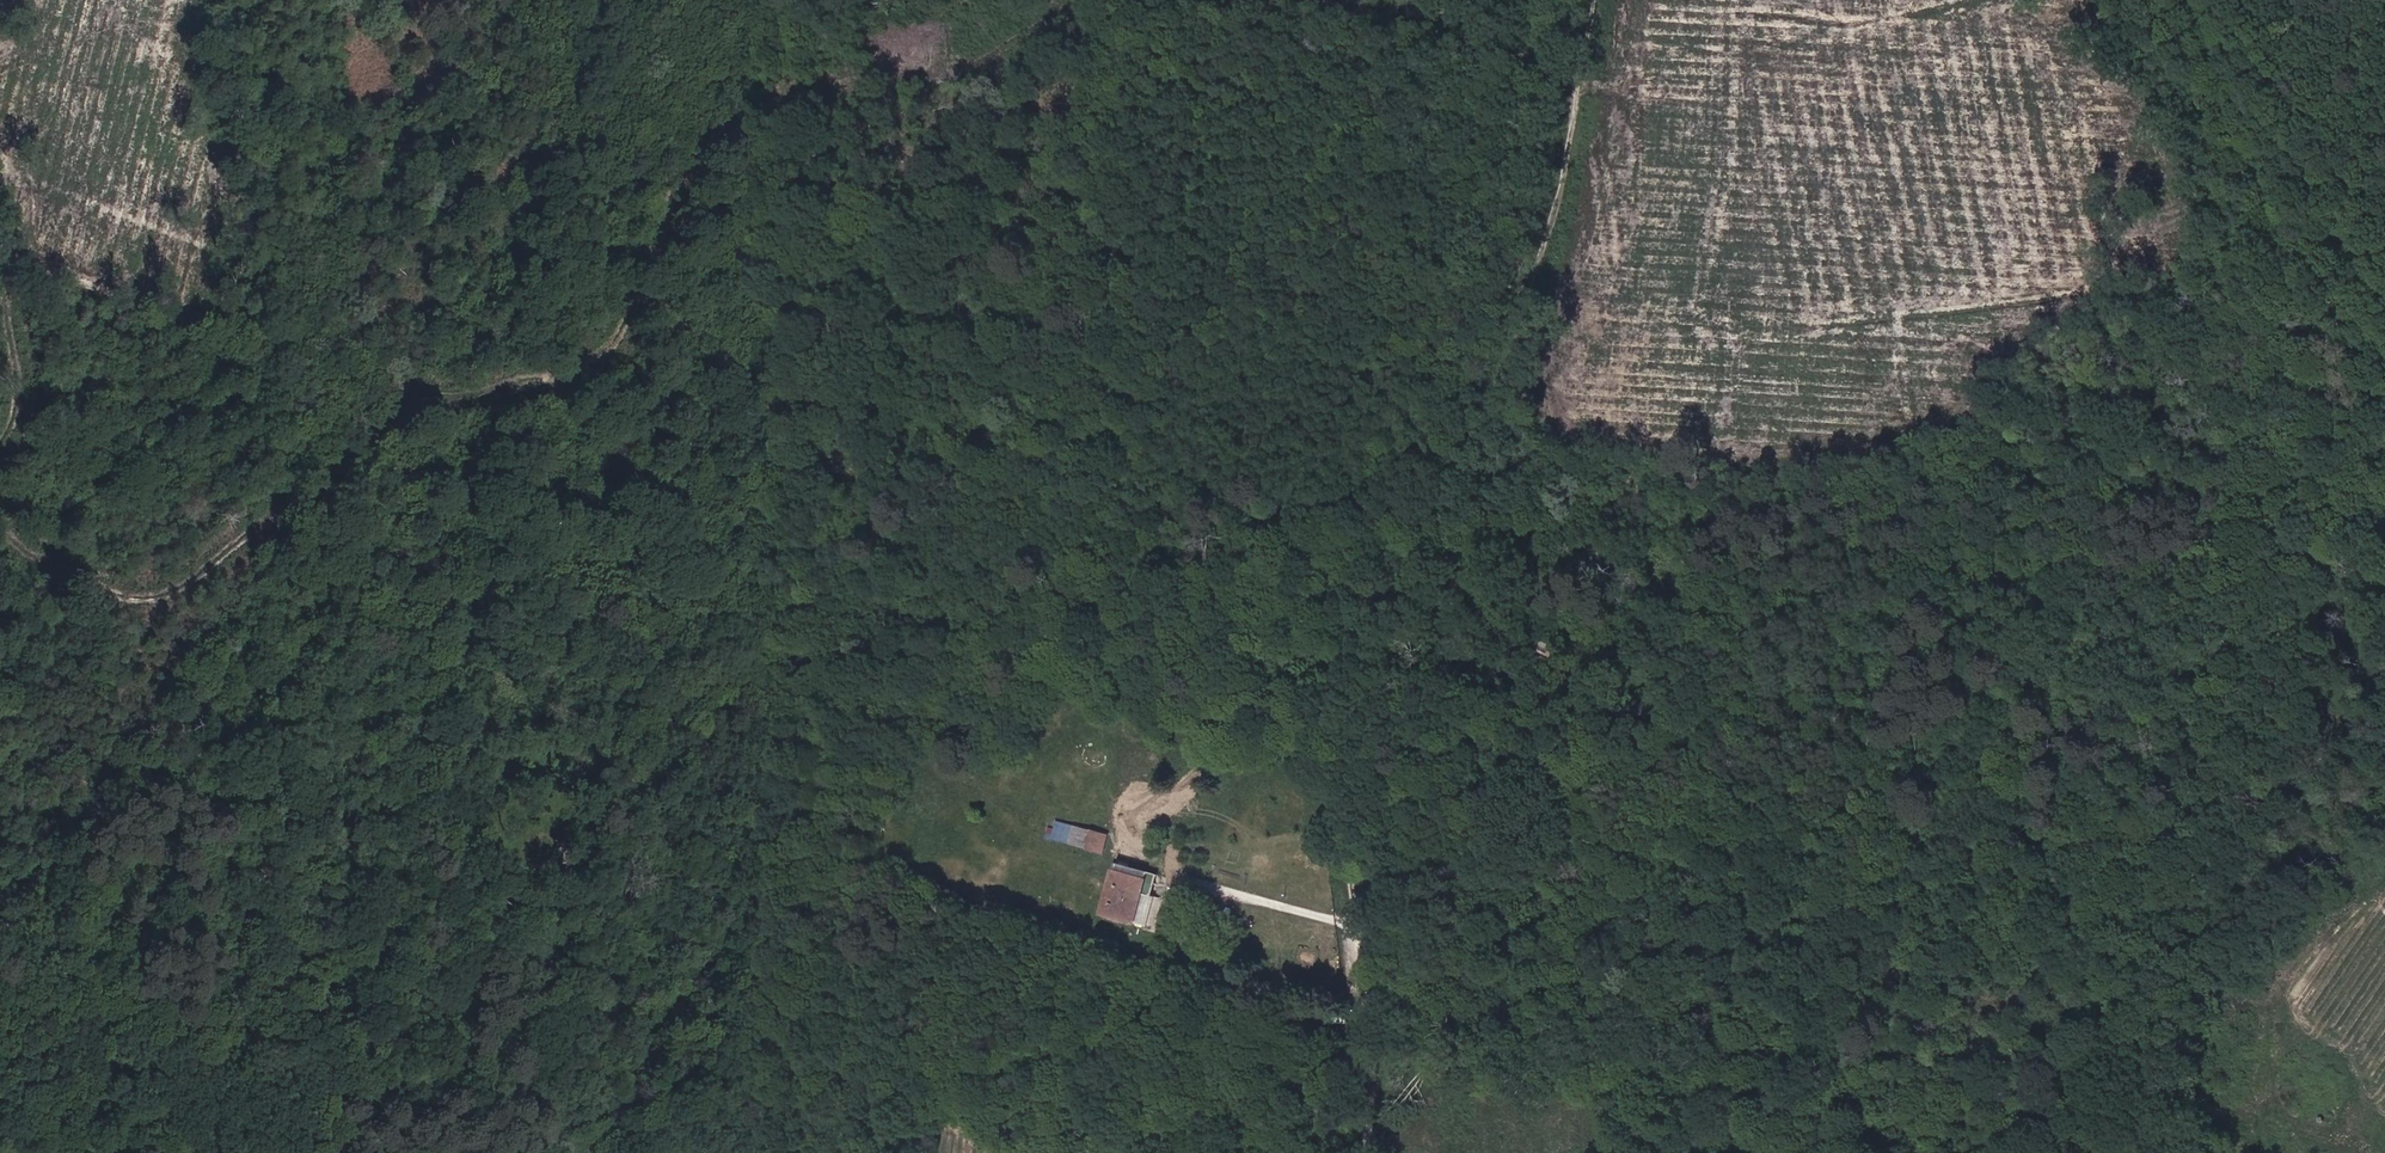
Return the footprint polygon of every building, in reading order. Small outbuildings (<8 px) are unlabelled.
[(1051,837),(1104,853),(1110,834),(1057,818),(1051,837)] [(1121,878),(1152,887),(1140,928),(1151,931),(1161,881),(1123,870),(1121,878)] [(1109,919),(1140,928),(1152,887),(1121,878),(1109,919)]
